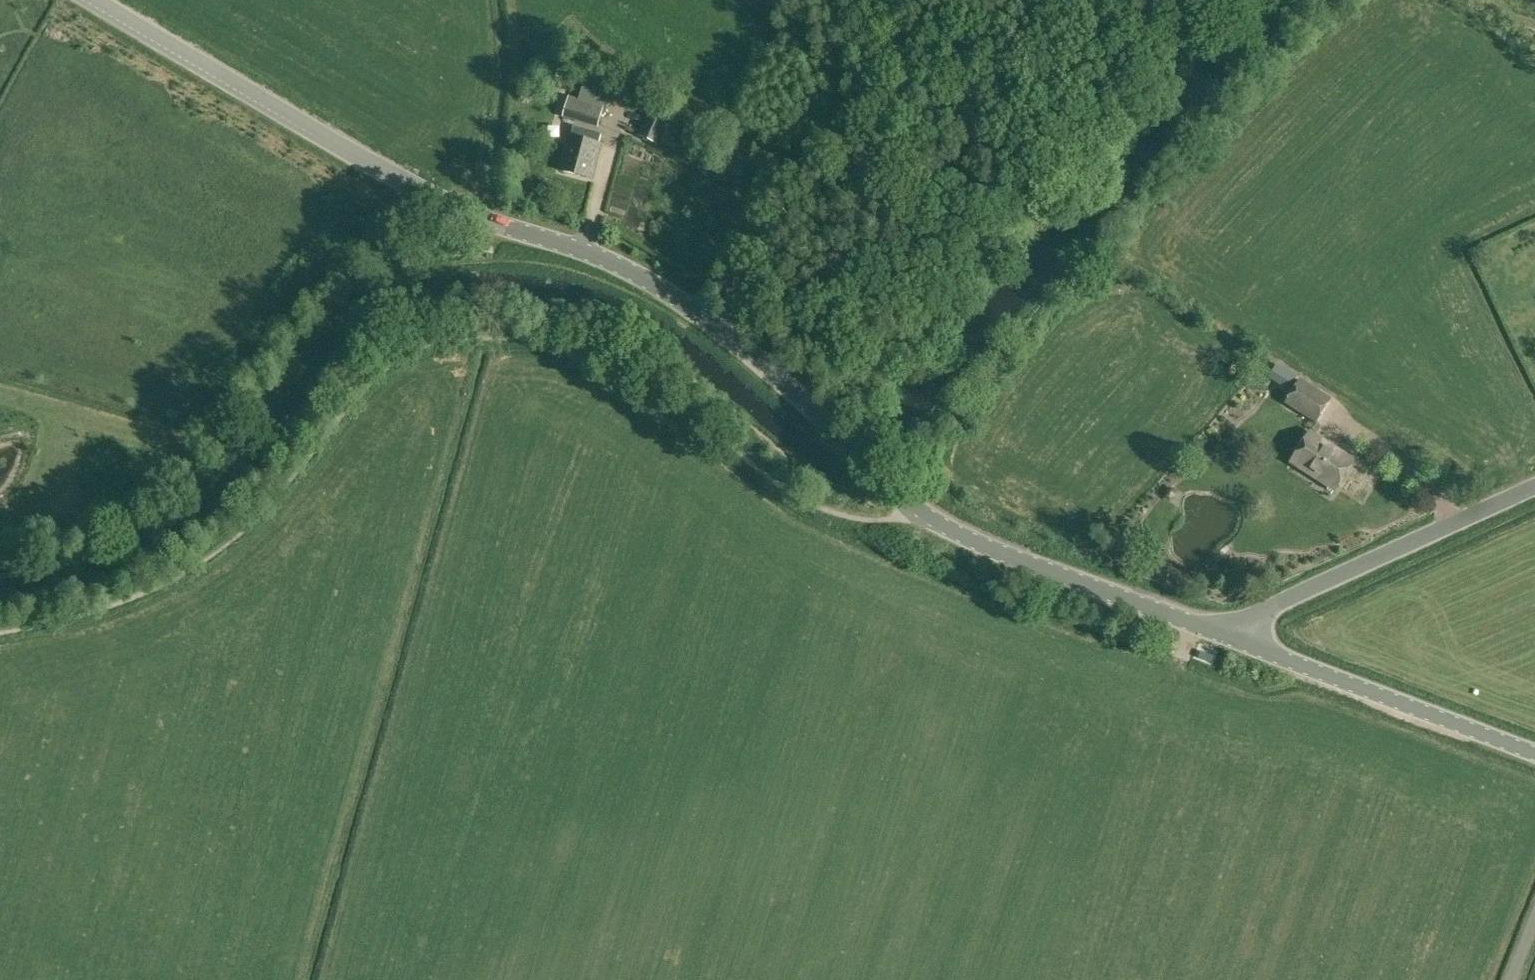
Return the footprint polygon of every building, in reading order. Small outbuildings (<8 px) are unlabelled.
[(564,79),(551,76),(549,85),(562,88),(564,79)] [(563,116),(598,126),(603,106),(580,100),(569,97),(563,116)] [(640,136),(657,143),(670,115),(652,107),(640,136)] [(574,126),(572,135),(570,135),(561,170),(592,178),(601,143),(599,142),(602,133),(596,131),(574,126)] [(1286,403),(1317,423),(1333,398),(1302,379),(1286,403)] [(1337,488),(1354,460),(1332,446),(1329,450),(1308,437),(1292,463),(1315,477),(1316,475),(1337,488)] [(1171,500),(1177,497),(1177,490),(1171,487),(1165,490),(1165,496),(1171,500)]
